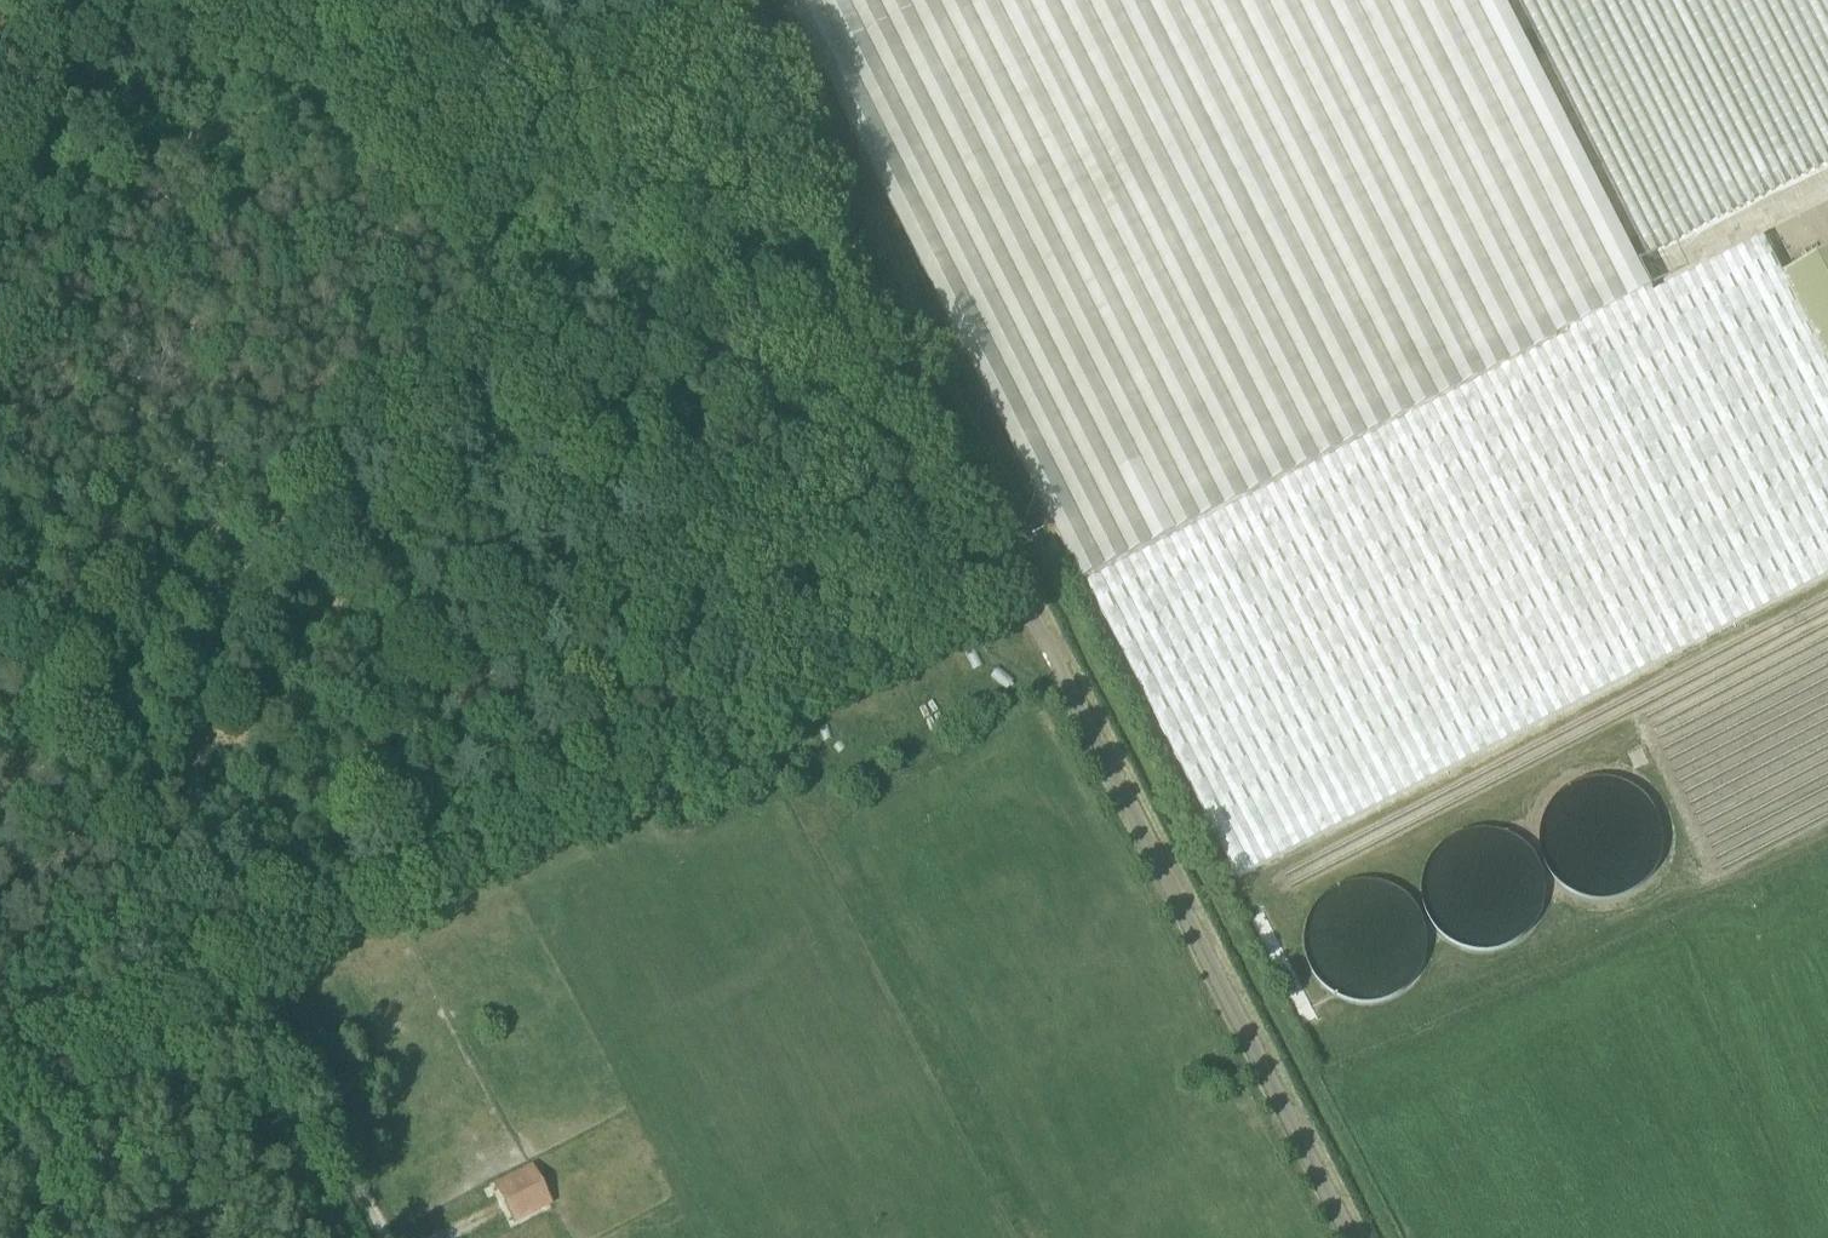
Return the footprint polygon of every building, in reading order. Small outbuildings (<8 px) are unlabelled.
[(1086,581),(1231,888),(1445,773),(1723,630),(1725,634),(1827,581),(1827,254),(1784,276),(1767,237),(1656,294),(1507,0),(788,0),(1083,582),(1086,581)] [(1438,956),(1439,945),(1438,933),(1434,922),(1430,913),(1422,903),(1412,895),(1403,890),(1390,887),(1379,886),(1367,887),(1357,890),(1346,896),(1336,905),(1330,913),(1325,924),(1322,934),(1321,947),(1323,959),(1327,970),(1333,980),(1341,989),(1348,994),(1359,1000),(1370,1003),(1381,1004),(1393,1002),(1403,999),(1412,994),(1422,986),(1430,976),(1434,968),(1438,956)] [(532,1165),(495,1184),(515,1224),(552,1205),(532,1165)]
